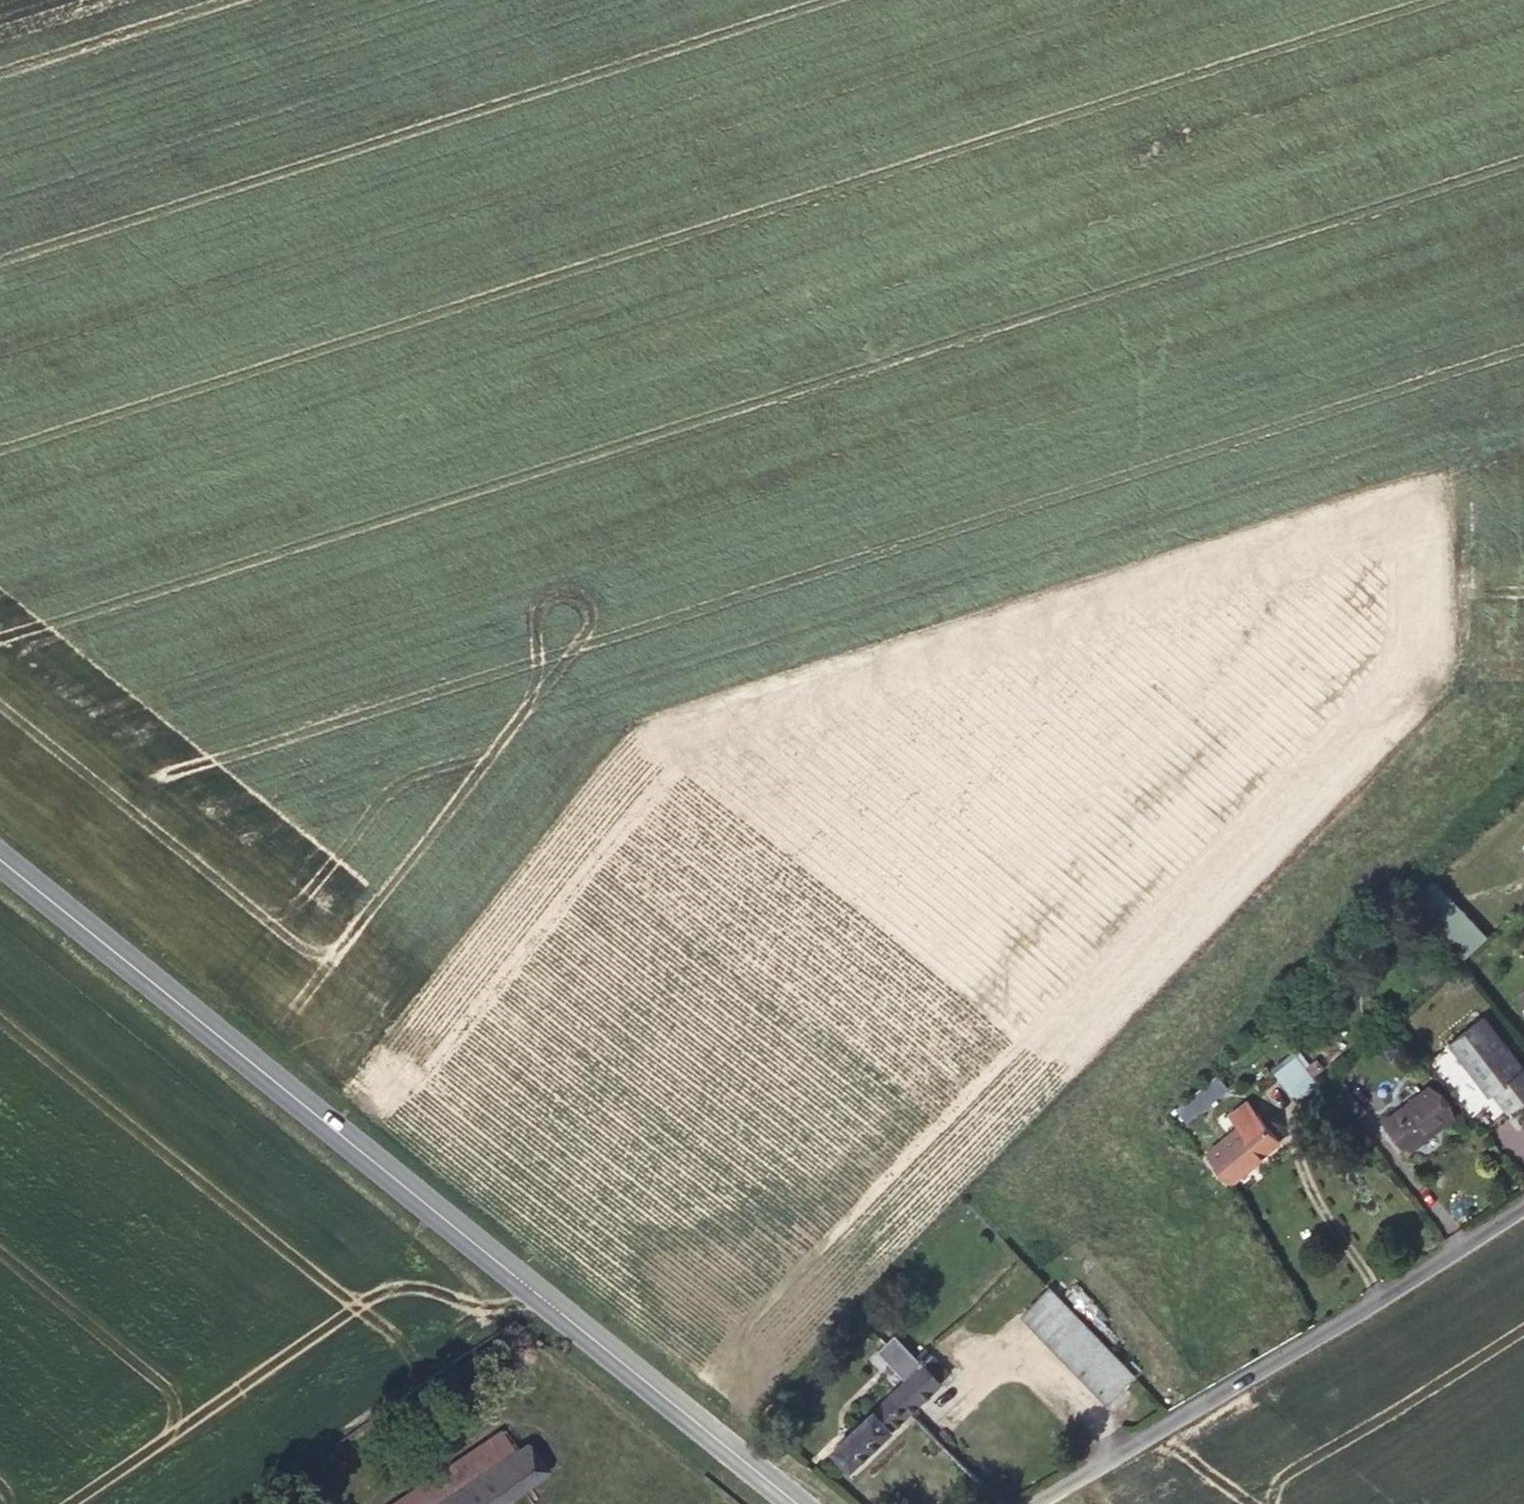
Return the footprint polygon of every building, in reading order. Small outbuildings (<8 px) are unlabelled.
[(1485,1018),(1450,1043),(1489,1096),(1493,1093),(1507,1113),(1523,1100),(1523,1069),(1523,1070),(1485,1018)] [(1399,1047),(1382,1036),(1374,1049),(1391,1060),(1399,1047)] [(1316,1081),(1293,1053),(1273,1068),(1295,1097),(1316,1081)] [(1327,1084),(1327,1085),(1337,1075),(1336,1074),(1327,1084)] [(1227,1087),(1219,1078),(1180,1110),(1188,1120),(1227,1087)] [(1453,1117),(1429,1086),(1385,1120),(1409,1150),(1453,1117)] [(1202,1161),(1224,1187),(1278,1140),(1246,1100),(1230,1114),(1241,1126),(1202,1161)] [(1134,1375),(1050,1288),(1024,1313),(1108,1400),(1134,1375)] [(925,1360),(922,1356),(919,1359),(894,1334),(877,1350),(906,1380),(925,1360)] [(906,1380),(834,1449),(852,1467),(941,1381),(940,1379),(948,1371),(925,1347),(919,1353),(922,1356),(925,1360),(906,1380)] [(505,1429),(475,1449),(507,1498),(537,1478),(505,1429)] [(475,1449),(393,1503),(498,1503),(507,1498),(475,1449)]
